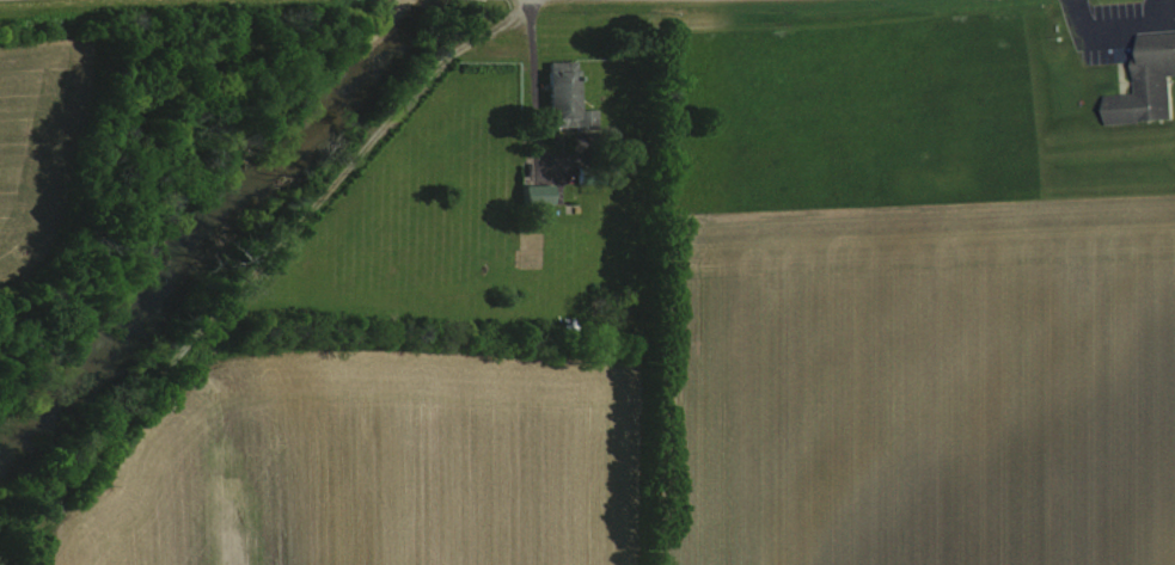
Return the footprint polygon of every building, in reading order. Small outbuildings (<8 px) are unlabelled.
[(1169,76),(1174,76),(1174,34),(1138,37),(1140,65),(1133,66),(1135,94),(1104,97),(1106,126),(1172,121),(1169,76)] [(547,69),(549,125),(576,124),(574,69),(547,69)] [(551,202),(550,184),(525,185),(525,203),(551,202)]
